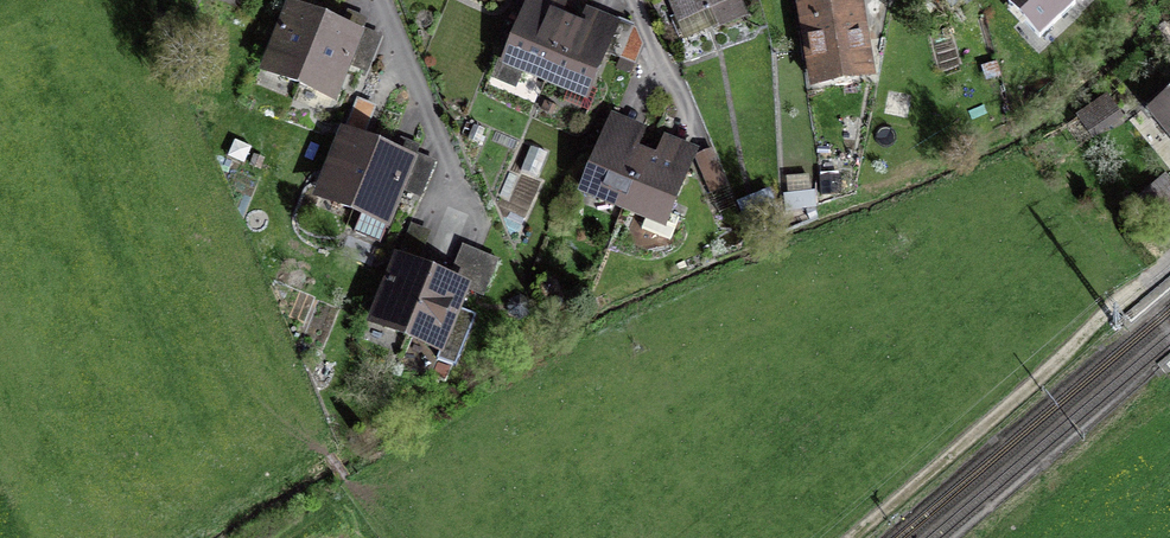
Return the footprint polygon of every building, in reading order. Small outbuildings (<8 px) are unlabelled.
[(489,78),(519,91),(526,73),(547,82),(569,29),(551,22),(560,0),(522,0),(489,78)] [(745,16),(739,0),(672,0),(681,21),(706,11),(714,29),(745,16)] [(876,82),(864,0),(839,0),(796,6),(809,92),(876,82)] [(289,9),(264,69),(296,82),(321,22),(289,9)] [(356,36),(321,22),(296,82),(331,97),(356,36)] [(607,44),(569,29),(547,82),(585,98),(607,44)] [(1153,111),(1169,132),(1169,98),(1153,111)] [(1082,118),(1091,132),(1118,116),(1109,102),(1082,118)] [(345,138),(320,198),(352,211),(377,151),(345,138)] [(643,156),(606,141),(585,190),(622,206),(643,156)] [(412,165),(377,151),(352,211),(387,226),(412,165)] [(686,174),(643,156),(622,206),(648,217),(643,229),(672,241),(682,216),(671,212),(686,174)] [(720,158),(702,165),(715,194),(732,186),(720,158)] [(1143,197),(1165,223),(1169,218),(1169,173),(1143,197)] [(400,258),(375,319),(407,332),(432,271),(400,258)] [(467,286),(432,271),(407,332),(441,346),(467,286)]
